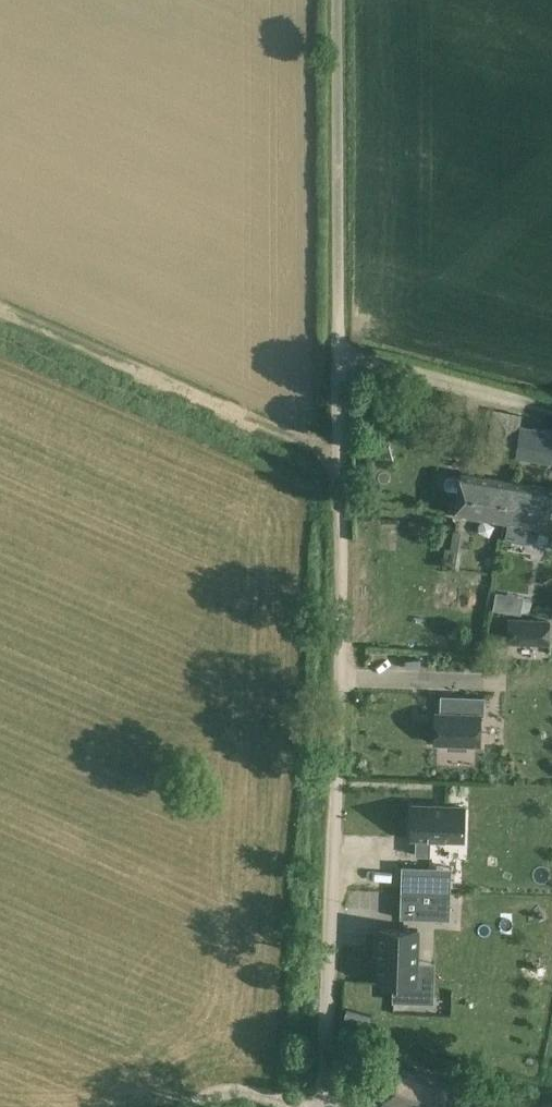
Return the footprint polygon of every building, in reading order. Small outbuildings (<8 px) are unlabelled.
[(502,449),(516,451),(520,424),(522,413),(509,411),(504,439),(502,449)] [(516,451),(530,454),(530,459),(551,463),(551,429),(520,424),(516,451)] [(462,474),(462,475),(450,473),(446,476),(445,484),(448,488),(459,490),(456,515),(505,522),(511,481),(462,474)] [(505,522),(551,529),(551,487),(511,481),(505,522)] [(453,547),(466,548),(468,530),(455,528),(453,547)] [(508,619),(507,643),(549,645),(550,621),(508,619)] [(434,742),(447,742),(447,748),(467,749),(467,743),(480,744),(481,715),(484,715),(485,696),(440,694),(440,712),(435,712),(434,742)] [(465,806),(412,804),(411,837),(416,837),(415,855),(430,855),(431,838),(463,839),(465,806)] [(402,865),(401,890),(435,891),(436,866),(402,865)] [(435,891),(401,890),(400,917),(450,919),(451,892),(435,891)] [(418,929),(380,927),(378,982),(416,983),(418,929)] [(398,1063),(383,1101),(398,1106),(462,1106),(468,1091),(398,1063)]
